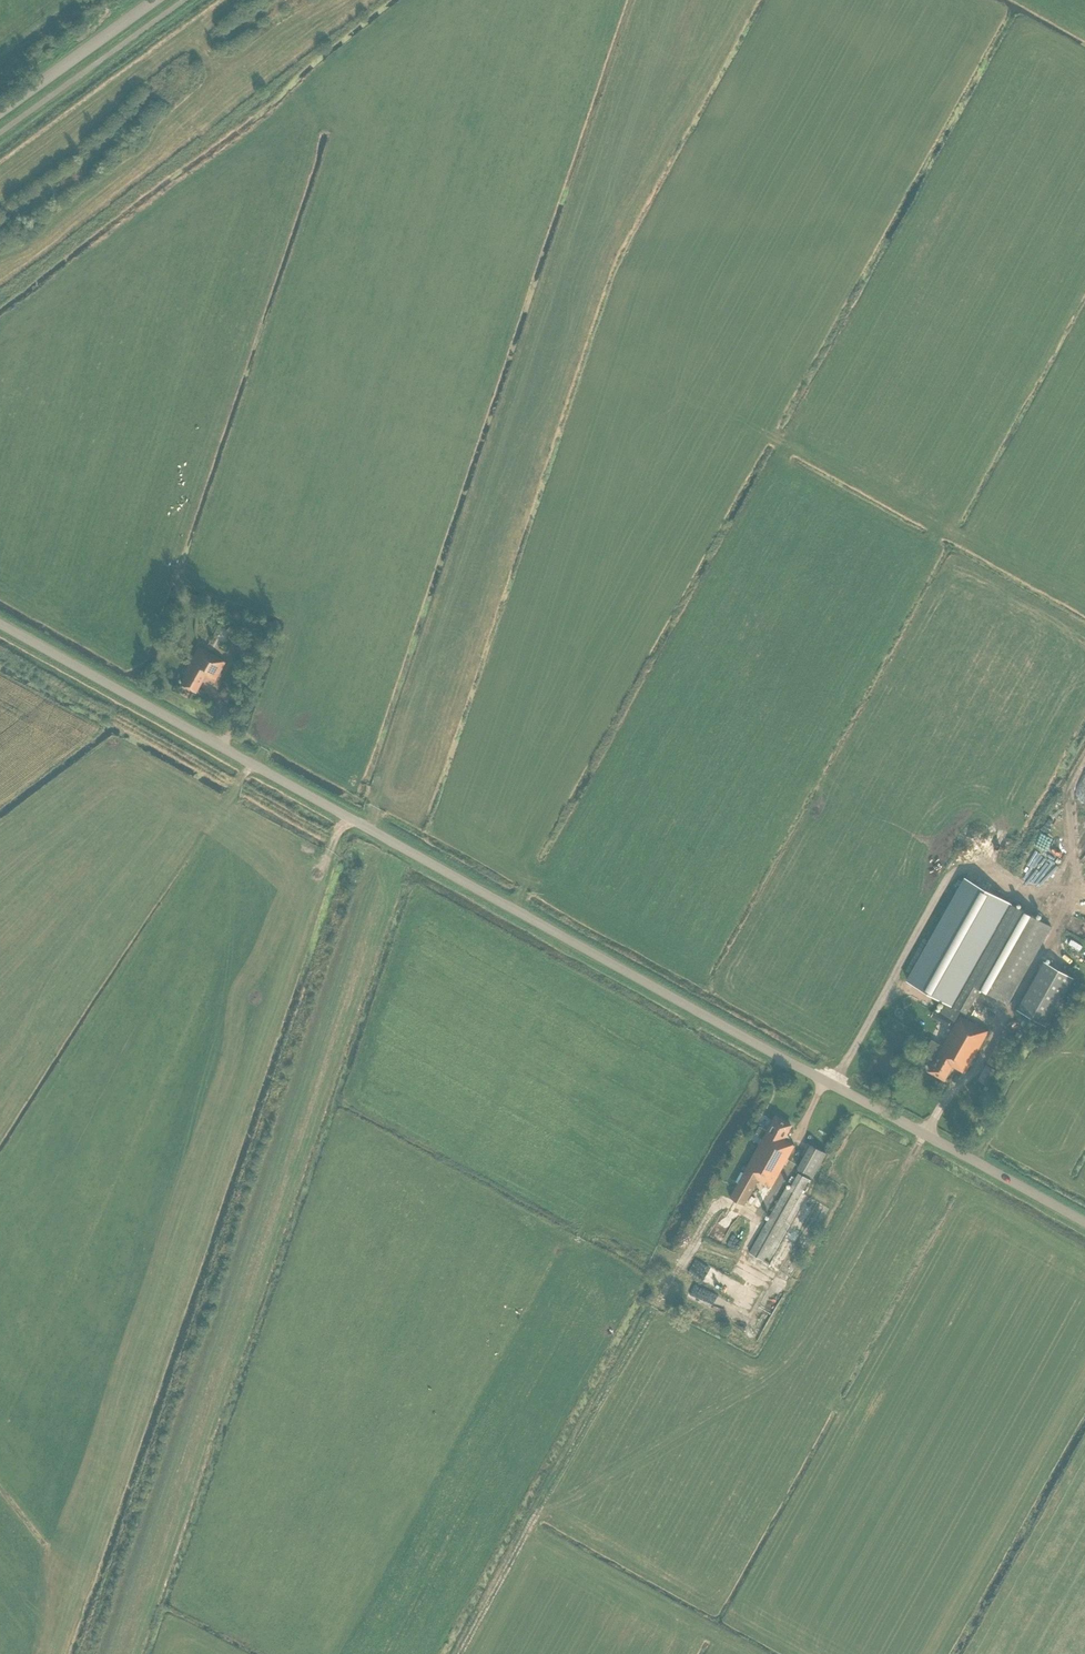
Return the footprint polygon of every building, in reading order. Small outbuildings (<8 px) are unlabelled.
[(214,681),(225,661),(217,657),(218,656),(199,645),(184,673),(186,674),(181,683),(195,691),(203,675),(214,681)] [(946,1002),(940,1011),(956,1020),(942,1045),(932,1039),(927,1047),(931,1050),(928,1057),(935,1061),(929,1070),(944,1078),(952,1065),(965,1072),(988,1030),(964,1017),(980,988),(1007,1003),(1051,926),(1003,899),(966,877),(908,980),(946,1002)] [(1046,1026),(1073,977),(1043,961),(1016,1009),(1046,1026)] [(1000,1068),(1013,1044),(1001,1037),(988,1061),(1000,1068)] [(992,1085),(999,1071),(988,1065),(981,1079),(992,1085)] [(783,1139),(791,1125),(776,1116),(770,1127),(769,1126),(767,1130),(759,1126),(755,1133),(763,1138),(730,1196),(744,1205),(758,1179),(771,1187),(795,1145),(783,1139)] [(813,1176),(826,1152),(811,1144),(798,1167),(813,1176)] [(763,1260),(809,1178),(799,1173),(789,1189),(786,1187),(750,1252),(763,1260)] [(715,1281),(718,1274),(709,1270),(703,1281),(714,1286),(716,1282),(715,1281)]
